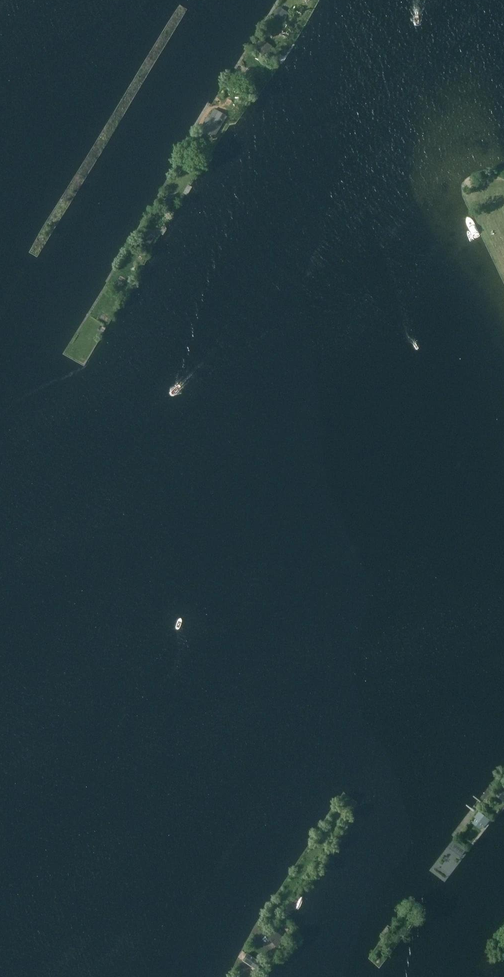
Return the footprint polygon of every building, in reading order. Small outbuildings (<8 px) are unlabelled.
[(276,12),(273,18),(282,23),(285,17),(276,12)] [(258,43),(254,49),(265,56),(269,50),(258,43)] [(214,109),(201,130),(214,138),(226,116),(214,109)] [(163,200),(161,205),(167,209),(170,205),(163,200)] [(145,235),(141,242),(149,247),(153,240),(145,235)] [(137,244),(135,249),(141,252),(144,247),(137,244)] [(494,794),(503,802),(503,781),(494,794)] [(479,811),(474,817),(485,826),(490,820),(479,811)] [(456,840),(450,848),(461,857),(467,849),(456,840)] [(276,926),(266,938),(276,947),(284,939),(282,937),(284,934),(276,926)] [(246,952),(241,960),(255,970),(261,962),(246,952)]
